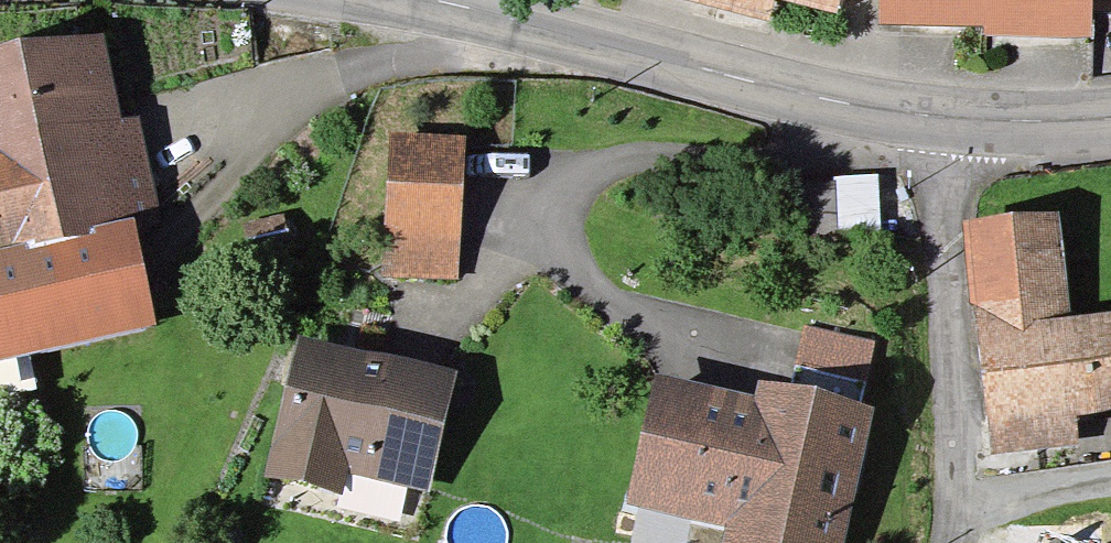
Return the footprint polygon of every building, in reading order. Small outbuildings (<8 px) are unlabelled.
[(834,17),(839,0),(768,0),(834,17)] [(1085,0),(876,0),(875,20),(1082,26),(1082,1),(1085,1),(1085,0)] [(85,57),(0,74),(0,269),(119,243),(125,242),(101,138),(85,57)] [(379,276),(447,279),(455,152),(386,150),(379,276)] [(830,239),(826,190),(787,193),(791,255),(831,252),(830,239)] [(281,251),(276,226),(240,235),(246,258),(281,251)] [(1055,342),(1043,235),(972,243),(974,267),(963,268),(982,424),(1110,409),(1110,336),(1055,342)] [(135,312),(119,243),(0,269),(0,353),(137,324),(135,312)] [(733,542),(824,542),(868,350),(797,334),(777,426),(656,398),(635,504),(737,527),(733,542)] [(337,459),(416,478),(437,392),(368,376),(372,358),(335,349),(330,367),(297,359),(269,477),(329,492),(337,459)]
